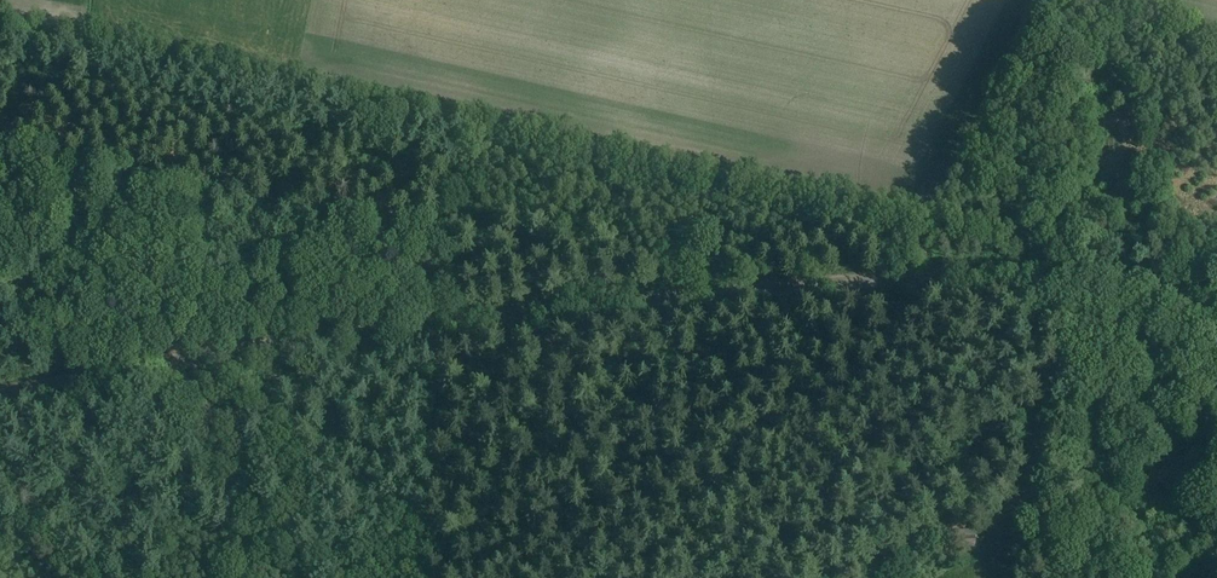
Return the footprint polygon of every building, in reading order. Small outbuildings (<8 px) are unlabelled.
[(1216,489),(1216,470),(1204,479),(1213,492),(1216,489)] [(958,545),(976,545),(976,530),(957,530),(958,545)]
